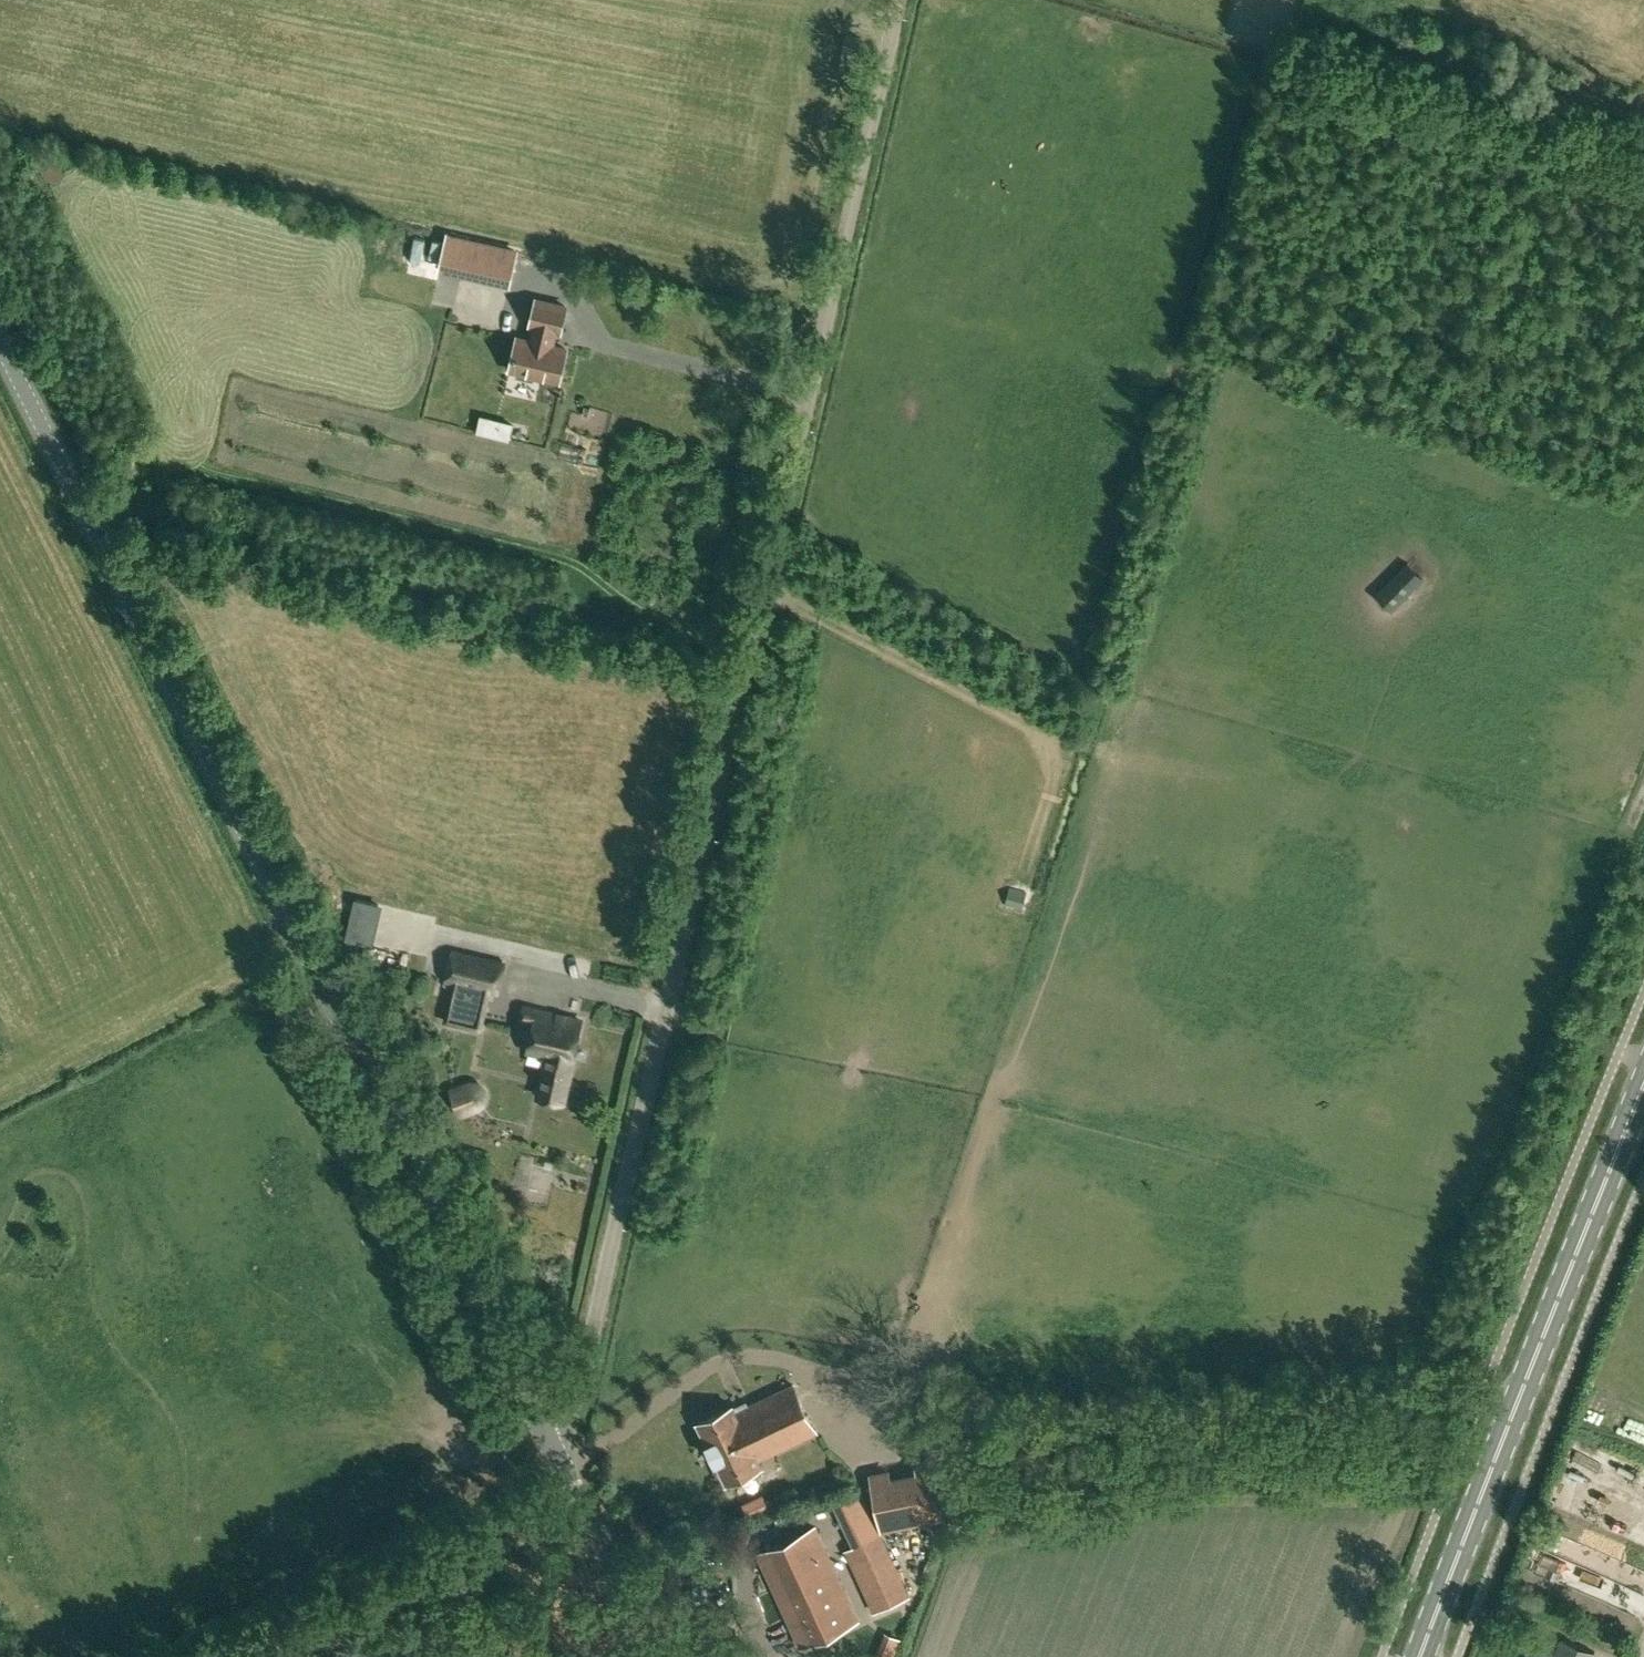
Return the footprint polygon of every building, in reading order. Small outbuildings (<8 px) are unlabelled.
[(516,251),(469,240),(463,270),(510,281),(516,251)] [(538,299),(532,324),(535,325),(532,340),(519,337),(511,369),(518,371),(517,376),(533,380),(534,375),(558,381),(566,348),(552,345),(556,330),(560,331),(566,305),(538,299)] [(481,415),(477,432),(510,439),(514,423),(481,415)] [(1409,563),(1377,594),(1392,609),(1424,578),(1409,563)] [(1011,888),(1004,904),(1021,911),(1028,894),(1011,888)] [(350,913),(344,939),(371,945),(378,918),(381,906),(358,900),(354,899),(352,905),(350,913)] [(452,982),(442,1021),(476,1029),(485,990),(496,993),(503,963),(448,949),(441,979),(452,982)] [(582,1020),(537,1009),(528,1049),(548,1054),(539,1096),(563,1102),(582,1020)] [(462,1117),(484,1107),(486,1105),(488,1101),(489,1097),(489,1093),(486,1086),(484,1083),(480,1081),(476,1079),(470,1079),(449,1088),(462,1117)] [(737,1411),(734,1405),(699,1422),(727,1481),(762,1464),(759,1459),(816,1431),(794,1384),(737,1411)] [(883,1528),(952,1514),(942,1462),(915,1467),(917,1476),(892,1482),(890,1472),(872,1476),(883,1528)] [(742,1503),(750,1517),(771,1506),(763,1492),(761,1493),(742,1503)] [(859,1542),(869,1538),(852,1496),(842,1500),(859,1542)] [(814,1527),(759,1552),(802,1646),(858,1620),(814,1527)] [(847,1550),(874,1611),(909,1595),(881,1534),(847,1550)] [(1593,1650),(1562,1638),(1556,1654),(1552,1652),(1550,1656),(1594,1656),(1596,1652),(1593,1650)]
